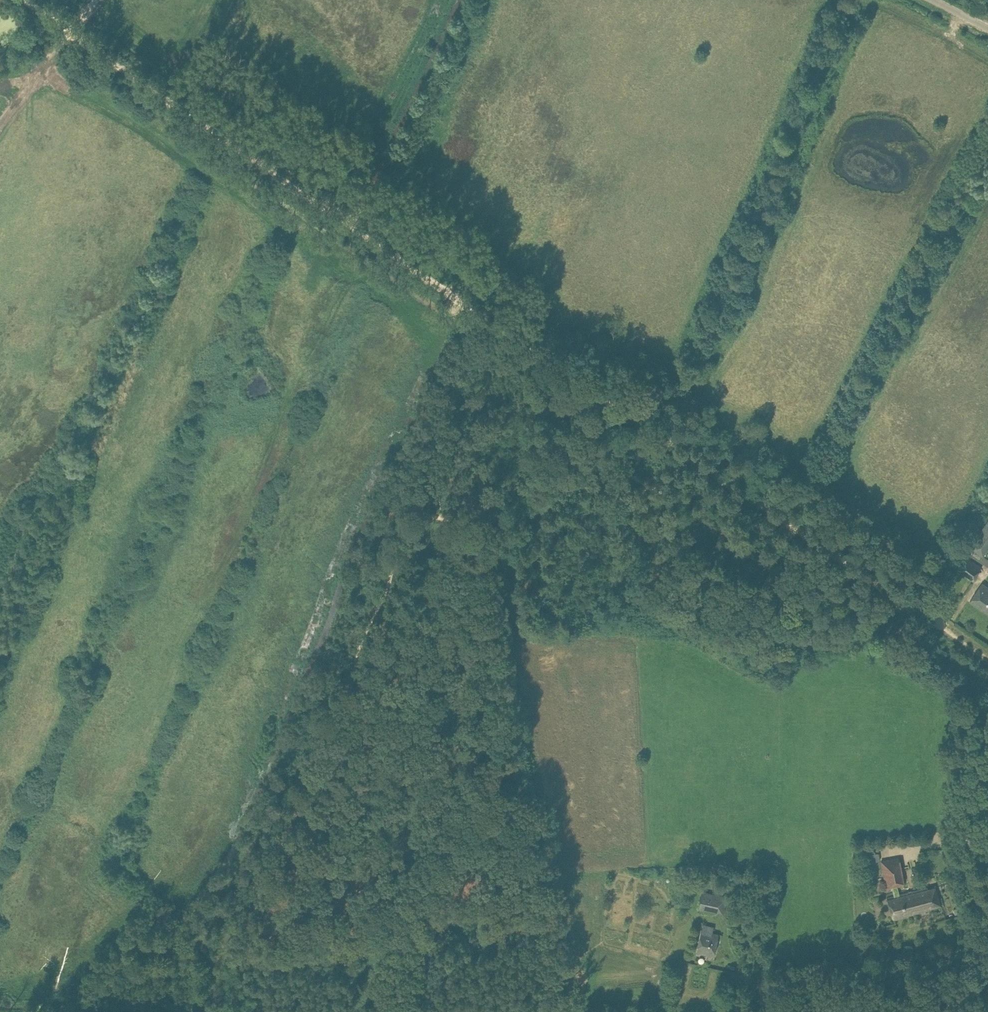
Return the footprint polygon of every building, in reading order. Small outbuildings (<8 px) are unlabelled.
[(987,547),(987,515),(966,548),(981,558),(987,547)] [(972,581),(982,567),(966,556),(957,569),(972,581)] [(982,583),(970,600),(987,613),(987,588),(982,583)] [(899,858),(881,861),(886,888),(892,887),(893,896),(899,894),(897,886),(904,885),(899,858)] [(942,906),(936,886),(929,888),(928,887),(899,894),(893,896),(887,898),(893,920),(942,906)] [(723,912),(726,895),(702,891),(699,907),(723,912)] [(714,956),(716,946),(719,934),(713,932),(714,927),(704,924),(702,930),(701,930),(698,942),(696,951),(714,956)] [(857,947),(858,962),(867,962),(866,947),(857,947)]
